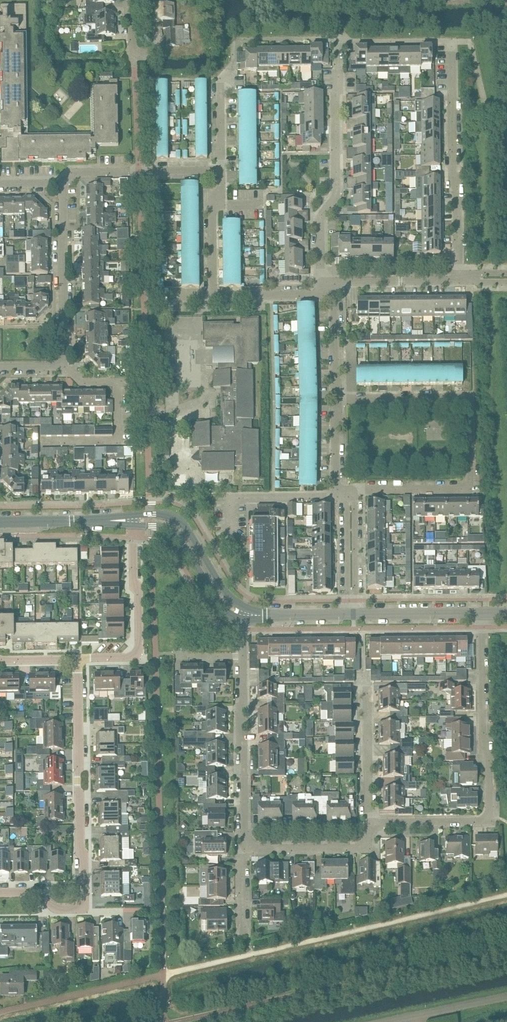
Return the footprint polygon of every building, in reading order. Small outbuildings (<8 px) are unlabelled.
[(90,2),(86,2),(86,9),(101,8),(100,3),(114,2),(114,0),(90,0),(90,2)] [(5,47),(6,57),(0,57),(0,58),(0,76),(6,76),(6,86),(0,86),(1,105),(6,105),(6,115),(1,115),(1,138),(6,138),(6,147),(1,147),(1,162),(29,162),(29,156),(38,156),(38,162),(57,161),(57,156),(67,156),(67,161),(86,161),(86,155),(91,155),(91,146),(118,145),(118,136),(113,136),(113,126),(118,126),(118,107),(112,107),(112,97),(118,97),(118,80),(109,80),(109,83),(103,83),(103,87),(93,87),(94,139),(91,140),(91,137),(21,138),(21,124),(25,124),(24,37),(14,37),(14,35),(14,31),(11,31),(11,29),(18,29),(21,29),(21,30),(27,30),(26,4),(0,5),(0,10),(1,10),(1,12),(3,12),(3,20),(0,20),(0,17),(0,33),(5,33),(5,37),(0,38),(0,47),(5,47)] [(174,4),(162,4),(152,5),(153,21),(163,21),(163,29),(166,29),(167,46),(176,45),(175,26),(174,4)] [(101,14),(101,8),(86,9),(86,22),(89,25),(96,25),(115,24),(115,13),(101,14)] [(115,24),(96,25),(96,31),(93,31),(91,32),(91,34),(87,34),(87,41),(102,41),(102,35),(116,35),(115,24)] [(183,25),(175,26),(176,45),(184,45),(183,25)] [(322,46),(311,47),(311,67),(311,64),(328,64),(328,51),(322,51),(322,46)] [(310,49),(300,49),(300,67),(311,67),(311,47),(310,47),(310,49)] [(351,61),(349,61),(349,71),(366,70),(366,47),(355,47),(355,54),(351,54),(351,61)] [(378,74),(377,50),(367,50),(367,47),(366,47),(366,70),(366,74),(378,74)] [(421,67),(421,47),(420,47),(420,49),(410,49),(410,67),(421,67)] [(429,47),(421,47),(421,64),(432,64),(431,49),(431,47),(429,47)] [(268,72),(267,50),(265,50),(265,48),(260,48),(260,50),(256,50),(256,52),(257,70),(257,73),(268,72)] [(278,49),(267,50),(268,72),(278,72),(278,67),(278,49)] [(289,67),(289,49),(278,49),(278,67),(289,67)] [(300,67),(300,49),(289,49),(289,67),(300,67)] [(410,49),(399,50),(399,67),(399,74),(410,74),(410,67),(410,49)] [(388,50),(377,50),(378,74),(388,74),(388,68),(388,50)] [(399,67),(399,50),(388,50),(388,68),(399,67)] [(257,70),(256,52),(246,52),(246,63),(241,63),(241,70),(257,70)] [(195,98),(206,98),(206,82),(195,82),(195,98)] [(156,98),(167,98),(167,83),(156,83),(156,98)] [(50,98),(59,107),(69,97),(60,88),(50,98)] [(421,88),(421,93),(421,98),(435,98),(435,88),(421,88)] [(322,92),(299,93),(299,104),(305,104),(323,104),(322,92)] [(245,93),(238,94),(238,103),(256,103),(259,103),(259,101),(256,101),(256,94),(248,93),(245,93)] [(353,110),(374,110),(375,110),(375,95),(369,95),(367,95),(357,95),(358,101),(353,101),(353,110)] [(168,113),(167,98),(156,98),(156,113),(168,113)] [(206,98),(195,98),(195,113),(207,113),(206,98)] [(421,112),(439,112),(439,101),(429,101),(421,101),(421,112)] [(256,103),(238,103),(239,113),(256,113),(256,106),(259,106),(259,103),(256,103)] [(323,114),(323,104),(305,104),(305,114),(323,114)] [(374,110),(353,110),(353,119),(358,119),(358,125),(375,125),(374,110)] [(439,112),(421,112),(417,112),(417,123),(439,123),(439,112)] [(168,128),(168,113),(156,113),(156,128),(168,128)] [(207,128),(207,113),(195,113),(195,128),(207,128)] [(256,113),(239,113),(239,123),(256,122),(260,122),(260,120),(256,120),(256,113)] [(305,114),(300,114),(300,125),(305,125),(323,125),(323,124),(324,124),(324,118),(323,118),(323,114),(305,114)] [(256,122),(239,123),(239,132),(256,132),(256,125),(260,125),(260,122),(256,122)] [(439,123),(417,123),(415,123),(415,134),(416,134),(439,134),(439,123)] [(323,136),(323,125),(305,125),(305,136),(320,136),(323,136)] [(358,130),(353,130),(353,139),(370,139),(370,131),(375,131),(375,125),(358,125),(358,130)] [(168,128),(156,128),(156,143),(168,143),(168,128)] [(207,143),(207,128),(195,128),(195,143),(207,143)] [(256,132),(239,132),(239,142),(256,142),(260,142),(260,139),(256,139),(256,132)] [(439,145),(439,134),(416,134),(416,145),(421,145),(439,145)] [(305,136),(302,136),(303,152),(310,151),(310,147),(320,147),(320,136),(305,136)] [(370,139),(353,139),(353,148),(358,148),(358,154),(370,154),(370,139)] [(256,142),(239,142),(239,151),(256,151),(256,144),(260,144),(260,142),(256,142)] [(168,143),(156,143),(157,158),(168,158),(168,143)] [(207,158),(207,143),(195,143),(196,158),(207,158)] [(439,145),(421,145),(421,155),(439,155),(439,145)] [(256,151),(239,151),(239,161),(260,161),(260,158),(256,158),(256,151)] [(370,154),(358,154),(358,160),(353,160),(353,169),(370,169),(370,154)] [(439,155),(421,155),(421,166),(416,166),(416,172),(430,172),(429,166),(440,166),(439,155)] [(260,161),(239,161),(239,170),(256,170),(256,163),(260,163),(260,161)] [(370,183),(370,169),(353,169),(353,178),(358,178),(358,184),(370,183)] [(256,170),(239,170),(239,182),(257,182),(256,170)] [(430,172),(416,172),(416,189),(442,189),(442,182),(440,182),(440,177),(430,177),(430,172)] [(87,198),(102,197),(102,187),(111,187),(110,179),(95,179),(95,186),(87,186),(87,198)] [(128,179),(119,179),(120,197),(128,197),(128,179)] [(370,183),(358,184),(358,189),(353,189),(353,191),(352,191),(352,196),(354,196),(354,198),(370,198),(370,190),(378,190),(378,183),(370,183)] [(181,201),(198,201),(198,189),(181,190),(181,201)] [(442,189),(416,189),(416,200),(422,200),(440,200),(440,195),(442,195),(442,189)] [(285,217),(297,217),(297,211),(302,211),(301,202),(298,202),(298,195),(281,195),(281,203),(285,203),(285,217)] [(102,197),(87,198),(87,209),(102,209),(102,202),(113,202),(113,197),(102,197)] [(24,198),(24,199),(24,212),(29,212),(30,214),(39,205),(35,201),(35,198),(24,198)] [(370,198),(354,198),(354,207),(359,207),(359,213),(377,213),(377,205),(370,206),(370,198)] [(13,215),(13,199),(2,199),(3,216),(13,215)] [(24,199),(13,199),(13,215),(19,215),(19,223),(24,223),(24,212),(24,199)] [(440,204),(440,200),(422,200),(422,211),(442,210),(442,204),(440,204)] [(181,209),(177,209),(177,211),(181,211),(198,211),(198,201),(181,201),(181,209)] [(39,205),(30,214),(32,215),(33,227),(37,227),(37,221),(47,220),(47,210),(44,210),(39,205)] [(102,209),(87,209),(87,219),(117,219),(117,214),(103,214),(102,209)] [(442,210),(422,211),(422,221),(440,221),(440,217),(442,217),(442,210)] [(181,211),(177,211),(178,214),(181,214),(181,222),(199,222),(198,211),(181,211)] [(297,217),(285,217),(278,217),(278,224),(285,224),(285,232),(302,232),(302,223),(297,223),(297,217)] [(117,219),(87,219),(87,229),(108,229),(112,229),(112,223),(117,223),(117,219)] [(440,221),(422,221),(416,221),(416,232),(422,232),(443,232),(443,225),(440,225),(440,221)] [(181,222),(176,222),(177,233),(178,233),(181,233),(199,233),(199,231),(199,222),(181,222)] [(223,239),(240,239),(240,227),(223,228),(223,239)] [(87,229),(82,229),(82,241),(98,241),(98,234),(108,234),(108,229),(87,229)] [(121,229),(117,229),(117,240),(128,240),(128,229),(125,229),(121,229)] [(302,241),(302,232),(285,232),(285,247),(297,247),(297,241),(302,241)] [(443,238),(443,232),(422,232),(422,243),(440,243),(440,238),(443,238)] [(181,233),(178,233),(178,236),(181,236),(181,244),(199,244),(199,233),(181,233)] [(350,241),(350,234),(339,234),(339,235),(332,235),(332,248),(339,248),(339,256),(350,256),(350,259),(350,241)] [(350,241),(350,259),(361,259),(361,241),(356,241),(356,234),(350,234),(350,241)] [(371,241),(371,259),(382,259),(382,241),(382,235),(371,235),(371,241)] [(240,239),(223,239),(223,248),(240,248),(244,248),(244,246),(240,246),(240,239)] [(47,240),(26,241),(26,252),(31,252),(47,252),(47,240)] [(98,241),(82,241),(82,252),(107,252),(107,247),(98,247),(98,241)] [(371,241),(361,241),(361,259),(371,259),(371,241)] [(382,241),(382,259),(393,259),(393,241),(382,241)] [(440,243),(422,243),(422,253),(417,253),(417,260),(430,259),(430,254),(440,254),(440,243)] [(181,252),(178,252),(178,255),(181,255),(199,254),(199,244),(181,244),(181,252)] [(297,247),(285,247),(285,261),(302,261),(302,252),(297,252),(297,247)] [(240,248),(223,248),(223,258),(240,258),(240,251),(244,251),(244,248),(240,248)] [(12,252),(6,252),(6,257),(7,263),(19,263),(19,256),(12,256),(12,252)] [(48,263),(47,252),(31,252),(31,263),(48,263)] [(107,252),(82,252),(83,263),(98,263),(98,256),(103,256),(107,256),(107,252)] [(181,255),(178,255),(178,257),(181,257),(182,266),(199,265),(199,254),(181,255)] [(240,258),(223,258),(223,268),(244,267),(244,265),(240,265),(240,258)] [(302,261),(285,261),(285,276),(281,276),(281,282),(299,282),(299,276),(297,276),(297,270),(302,270),(302,268),(304,267),(304,264),(302,263),(302,261)] [(19,263),(7,263),(7,269),(7,274),(19,274),(19,263)] [(48,263),(31,263),(31,274),(48,273),(48,263)] [(98,263),(83,263),(83,273),(103,273),(103,268),(103,263),(98,263)] [(182,266),(176,266),(176,276),(199,276),(199,265),(182,266)] [(244,267),(223,268),(223,277),(240,277),(240,270),(244,270),(244,267)] [(103,273),(83,273),(83,284),(99,284),(109,284),(109,277),(109,273),(103,273)] [(199,276),(176,276),(176,280),(182,280),(182,287),(199,287),(199,276)] [(240,277),(223,277),(223,287),(244,287),(244,284),(240,284),(240,277)] [(24,278),(14,278),(14,289),(24,289),(24,278)] [(99,290),(99,284),(83,284),(83,295),(104,295),(104,290),(99,290)] [(32,305),(42,314),(48,307),(48,297),(47,297),(47,290),(34,290),(34,303),(32,305)] [(104,299),(104,295),(83,295),(83,306),(91,305),(91,308),(99,308),(99,299),(104,299)] [(385,296),(379,297),(379,317),(390,317),(390,299),(386,299),(385,296)] [(394,299),(390,299),(390,317),(401,317),(401,296),(394,296),(394,299)] [(407,296),(401,296),(401,317),(412,317),(412,299),(407,299),(407,296)] [(416,299),(412,299),(412,317),(422,317),(422,296),(416,296),(416,299)] [(433,317),(433,298),(429,298),(429,296),(422,296),(422,317),(433,317)] [(444,317),(444,296),(437,296),(437,298),(433,298),(433,317),(444,317)] [(450,296),(444,296),(444,317),(454,317),(455,317),(455,298),(450,298),(450,296)] [(379,317),(379,297),(373,297),(373,299),(368,299),(368,317),(379,317)] [(10,304),(4,304),(4,319),(14,319),(14,298),(10,298),(10,304)] [(25,298),(14,298),(14,319),(25,319),(25,306),(25,298)] [(455,317),(454,317),(454,322),(465,322),(465,330),(472,330),(472,314),(466,315),(466,298),(455,298),(455,317)] [(368,317),(368,299),(357,299),(357,309),(352,309),(352,323),(358,323),(358,317),(368,317)] [(30,306),(25,306),(25,319),(25,320),(36,320),(42,314),(32,305),(30,306)] [(86,326),(108,325),(108,319),(112,319),(112,310),(102,311),(102,314),(86,315),(86,326)] [(315,321),(314,310),(297,311),(297,322),(315,321)] [(252,403),(252,387),(252,381),(252,371),(251,371),(251,364),(257,364),(257,363),(256,363),(256,349),(257,349),(257,348),(256,348),(256,334),(257,334),(257,333),(256,333),(255,319),(256,319),(256,318),(240,318),(240,326),(233,326),(233,325),(233,326),(218,326),(218,325),(218,326),(203,326),(203,325),(203,342),(205,342),(205,349),(217,348),(217,365),(218,364),(218,371),(214,371),(214,372),(215,372),(215,387),(214,387),(214,388),(222,388),(223,395),(221,395),(221,427),(210,427),(210,423),(193,423),(193,432),(194,432),(194,447),(193,447),(193,448),(201,448),(202,472),(202,471),(234,470),(234,471),(234,467),(242,467),(242,479),(259,479),(258,479),(258,469),(258,463),(257,447),(258,447),(257,447),(257,431),(258,431),(252,431),(251,419),(253,419),(252,419),(252,403),(253,403),(252,403)] [(298,330),(294,330),(294,333),(315,332),(315,321),(297,322),(298,330)] [(108,333),(108,325),(86,326),(87,337),(108,336),(108,333)] [(315,332),(294,333),(294,335),(298,335),(298,343),(315,343),(315,332)] [(87,347),(86,347),(102,347),(108,347),(108,341),(108,336),(87,337),(87,347)] [(298,352),(295,352),(295,354),(316,354),(315,343),(298,343),(298,352)] [(102,347),(86,347),(86,358),(89,358),(93,362),(101,354),(103,356),(108,356),(108,347),(102,347)] [(101,354),(93,362),(98,367),(98,370),(109,370),(109,364),(115,364),(115,356),(108,356),(103,356),(101,354)] [(316,354),(295,354),(295,357),(298,357),(299,365),(316,364),(316,354)] [(299,373),(295,373),(295,376),(316,375),(316,364),(299,365),(299,373)] [(367,385),(367,364),(365,364),(365,368),(357,368),(357,385),(367,385)] [(378,385),(378,368),(370,368),(370,364),(367,364),(367,385),(378,385)] [(386,367),(378,368),(378,385),(388,385),(388,367),(388,364),(386,364),(386,367)] [(391,364),(388,364),(388,367),(388,385),(399,385),(399,367),(391,367),(391,364)] [(407,367),(399,367),(399,385),(410,385),(409,367),(409,364),(407,364),(407,367)] [(412,364),(409,364),(409,367),(410,385),(420,384),(420,367),(412,367),(412,364)] [(428,367),(420,367),(420,384),(431,384),(430,364),(428,364),(428,367)] [(433,364),(430,364),(431,384),(441,384),(441,367),(433,367),(433,364)] [(451,367),(441,367),(441,384),(452,384),(451,367)] [(451,367),(452,384),(462,384),(462,374),(462,367),(451,367)] [(316,375),(295,376),(295,378),(299,378),(299,387),(317,386),(316,375)] [(8,389),(4,394),(12,402),(10,403),(10,406),(19,406),(19,403),(19,386),(18,386),(18,384),(10,384),(10,386),(8,386),(8,389)] [(30,403),(29,387),(19,387),(19,386),(19,403),(30,403)] [(299,387),(300,398),(317,397),(317,386),(299,387)] [(40,387),(29,387),(30,403),(30,408),(40,408),(40,387)] [(51,403),(51,387),(40,387),(40,408),(40,409),(46,409),(46,403),(51,403)] [(62,387),(51,387),(51,403),(57,403),(57,409),(62,409),(62,387)] [(62,387),(62,409),(62,415),(73,414),(73,392),(62,392),(62,387)] [(83,392),(73,392),(73,414),(78,414),(78,416),(84,416),(84,414),(83,392)] [(94,392),(83,392),(84,414),(90,414),(90,408),(94,408),(94,392)] [(106,392),(94,392),(94,408),(105,408),(105,413),(112,413),(112,400),(106,401),(106,392)] [(2,409),(2,415),(10,414),(11,409),(10,406),(10,403),(12,402),(4,394),(0,398),(0,409),(2,409)] [(317,406),(300,406),(299,417),(317,417),(317,406)] [(296,425),(296,428),(317,428),(317,417),(299,417),(299,425),(296,425)] [(41,436),(51,436),(51,428),(51,425),(41,425),(41,436)] [(1,439),(24,439),(24,434),(18,434),(17,428),(1,428),(1,439)] [(296,428),(296,430),(299,430),(299,438),(317,439),(317,428),(296,428)] [(296,447),(296,449),(317,449),(317,439),(299,438),(299,447),(296,447)] [(24,439),(1,439),(1,450),(18,450),(18,445),(24,445),(24,439)] [(84,448),(80,448),(74,448),(74,461),(84,461),(84,455),(84,448)] [(95,448),(84,448),(84,455),(89,455),(89,461),(95,461),(95,460),(95,448)] [(106,454),(106,448),(95,448),(95,460),(102,460),(102,454),(106,454)] [(133,448),(125,448),(125,456),(133,456),(133,454),(133,448)] [(52,458),(52,449),(41,449),(41,455),(46,455),(46,458),(52,458)] [(63,449),(52,449),(52,458),(55,458),(55,455),(63,455),(63,449)] [(292,449),(292,460),(299,460),(317,460),(317,449),(296,449),(292,449)] [(18,456),(18,450),(1,450),(1,461),(24,461),(24,456),(18,456)] [(276,451),(276,460),(280,460),(289,460),(289,454),(280,454),(280,451),(276,451)] [(296,468),(296,471),(299,471),(316,471),(317,460),(299,460),(299,468),(296,468)] [(24,467),(24,461),(1,461),(1,472),(18,471),(18,467),(24,467)] [(124,463),(117,463),(117,471),(118,493),(129,493),(129,491),(133,491),(133,478),(129,478),(128,476),(122,477),(122,470),(125,471),(124,463)] [(57,471),(52,471),(53,494),(63,494),(63,477),(63,469),(57,469),(57,471)] [(18,471),(1,472),(0,472),(1,483),(3,483),(8,487),(16,479),(15,477),(15,472),(18,472),(18,471)] [(53,494),(52,471),(47,471),(47,477),(41,477),(42,495),(53,494)] [(69,477),(63,477),(63,494),(75,494),(74,471),(69,471),(69,477)] [(79,471),(74,471),(75,494),(85,494),(85,477),(79,477),(79,471)] [(90,477),(85,477),(85,494),(96,494),(96,471),(90,471),(90,477)] [(107,494),(106,477),(100,477),(100,471),(96,471),(96,494),(107,494)] [(111,477),(106,477),(107,494),(118,493),(117,471),(111,471),(111,477)] [(316,482),(316,471),(299,471),(299,482),(316,482)] [(18,481),(16,479),(8,487),(13,492),(13,495),(24,495),(24,491),(30,491),(30,486),(32,486),(38,486),(38,480),(31,480),(31,481),(18,481)] [(446,517),(446,500),(435,501),(435,517),(446,517)] [(457,517),(457,500),(446,500),(446,517),(457,517)] [(467,517),(467,500),(457,500),(457,517),(467,517)] [(478,500),(467,500),(467,517),(468,517),(478,517),(483,517),(483,507),(478,507),(478,500)] [(368,513),(390,512),(390,503),(388,502),(384,502),(384,501),(367,502),(368,513)] [(413,518),(419,517),(419,524),(424,524),(424,517),(424,501),(413,501),(413,518)] [(435,501),(424,501),(424,517),(435,517),(435,501)] [(312,515),(312,517),(333,517),(333,511),(330,511),(330,505),(319,505),(319,503),(315,503),(315,505),(312,505),(312,515)] [(296,517),(296,504),(288,504),(288,517),(296,517)] [(257,511),(253,511),(253,520),(251,520),(251,528),(253,528),(253,539),(251,539),(251,555),(253,555),(253,565),(251,565),(252,581),(253,581),(253,587),(275,587),(275,521),(285,521),(285,513),(281,513),(280,510),(278,507),(275,507),(274,505),(257,505),(257,511)] [(391,512),(390,512),(368,513),(368,523),(389,523),(391,523),(391,512)] [(312,517),(306,517),(306,527),(312,527),(330,527),(330,522),(333,522),(333,517),(312,517)] [(389,534),(389,523),(368,523),(368,534),(389,534)] [(330,533),(330,527),(312,527),(312,538),(333,538),(333,533),(330,533)] [(389,534),(368,534),(368,545),(389,545),(389,534)] [(333,538),(312,538),(312,549),(330,549),(330,543),(333,543),(333,538)] [(45,545),(33,546),(33,548),(34,548),(34,565),(45,565),(45,545)] [(56,545),(45,545),(45,565),(56,564),(56,548),(56,545)] [(389,545),(368,545),(368,556),(391,556),(391,545),(389,545)] [(13,565),(13,548),(13,547),(3,547),(3,549),(0,549),(0,567),(13,567),(13,565)] [(77,547),(66,548),(67,564),(78,564),(77,547)] [(13,548),(13,565),(24,565),(24,548),(13,548)] [(33,548),(24,548),(24,565),(34,565),(34,548),(33,548)] [(56,548),(56,564),(67,564),(66,548),(56,548)] [(330,555),(330,549),(312,549),(313,560),(333,560),(333,555),(330,555)] [(106,569),(106,568),(106,562),(119,562),(118,550),(101,550),(101,556),(94,556),(95,569),(102,569),(106,569)] [(391,556),(368,556),(368,567),(385,566),(385,561),(391,561),(391,556)] [(333,560),(313,560),(313,565),(307,565),(307,571),(330,571),(330,565),(333,565),(333,560)] [(457,588),(457,565),(446,565),(446,566),(446,588),(457,588)] [(457,588),(468,588),(468,565),(457,565),(457,588)] [(385,577),(385,566),(368,567),(368,577),(385,577)] [(424,566),(413,566),(414,589),(424,589),(424,566)] [(424,589),(435,588),(435,566),(424,566),(424,589)] [(446,566),(435,566),(435,588),(446,588),(446,566)] [(478,567),(468,567),(468,588),(479,588),(479,579),(486,579),(485,567),(478,567)] [(102,569),(99,569),(99,580),(99,587),(102,587),(102,586),(106,586),(106,580),(119,579),(119,568),(106,568),(106,569),(102,569)] [(330,576),(330,571),(307,571),(307,576),(313,576),(313,581),(333,581),(333,576),(330,576)] [(392,577),(385,577),(368,577),(368,588),(385,588),(385,582),(392,582),(392,577)] [(313,587),(310,587),(310,594),(316,594),(316,592),(330,592),(330,586),(333,586),(333,581),(313,581),(313,587)] [(102,586),(102,587),(102,597),(100,597),(100,604),(106,604),(106,603),(106,597),(119,597),(119,586),(106,586),(102,586)] [(106,604),(100,604),(99,604),(99,615),(101,615),(102,622),(111,622),(111,621),(111,615),(124,615),(124,603),(106,603),(106,604)] [(13,638),(14,638),(14,625),(14,618),(0,618),(0,638),(1,638),(1,637),(4,637),(4,638),(13,638)] [(14,638),(13,638),(13,643),(24,643),(24,618),(20,618),(14,619),(14,625),(14,638)] [(28,618),(24,618),(24,643),(34,643),(35,643),(35,625),(35,618),(28,618)] [(35,643),(34,643),(34,645),(46,645),(46,618),(41,619),(41,625),(35,625),(35,643)] [(50,618),(46,618),(46,645),(57,645),(57,642),(57,625),(50,625),(50,618)] [(63,625),(57,625),(57,642),(68,642),(67,618),(63,618),(63,625)] [(72,618),(67,618),(68,642),(79,642),(78,625),(72,625),(72,618)] [(111,622),(102,622),(102,633),(98,633),(98,639),(124,639),(114,639),(114,633),(124,632),(124,621),(111,621),(111,622)] [(445,658),(445,637),(444,637),(445,639),(434,639),(435,658),(445,658)] [(456,637),(445,637),(445,658),(446,658),(446,656),(451,656),(451,661),(456,661),(456,658),(456,637)] [(466,669),(471,669),(471,657),(467,657),(467,637),(456,637),(456,658),(465,658),(466,669)] [(323,659),(323,638),(322,638),(322,640),(312,640),(312,659),(323,659)] [(333,638),(323,638),(323,659),(323,661),(334,661),(334,657),(333,638)] [(344,638),(333,638),(334,657),(334,661),(344,661),(344,659),(344,638)] [(355,638),(344,638),(344,659),(354,659),(354,671),(354,670),(360,670),(360,658),(359,650),(355,650),(355,638)] [(381,659),(380,638),(369,638),(369,658),(365,658),(366,670),(371,670),(371,659),(381,659)] [(391,657),(391,638),(380,638),(381,659),(381,657),(391,657)] [(402,638),(391,638),(391,657),(402,657),(402,658),(402,638)] [(413,658),(413,639),(403,640),(403,638),(402,638),(402,658),(413,658)] [(250,654),(250,670),(259,669),(259,660),(268,659),(269,660),(269,639),(257,639),(258,654),(250,655),(250,654)] [(279,639),(269,639),(269,660),(269,658),(279,658),(279,659),(280,659),(279,639)] [(290,659),(290,641),(280,641),(280,639),(279,639),(280,659),(290,659)] [(423,639),(413,639),(413,658),(418,658),(418,665),(424,665),(424,658),(423,639)] [(435,658),(434,639),(423,639),(424,658),(435,658)] [(312,659),(312,640),(301,641),(301,659),(312,659)] [(301,641),(290,641),(290,659),(301,659),(301,641)] [(214,678),(208,678),(209,693),(212,693),(214,693),(215,693),(215,688),(218,688),(220,687),(220,684),(225,684),(225,664),(214,664),(214,678)] [(181,679),(175,679),(175,693),(183,693),(183,689),(192,689),(192,684),(192,665),(181,665),(181,679)] [(202,665),(192,665),(192,684),(197,684),(197,687),(199,689),(201,689),(201,693),(209,693),(208,678),(203,678),(202,665)] [(119,672),(108,673),(108,692),(115,692),(115,698),(126,698),(125,685),(120,685),(119,672)] [(125,685),(126,698),(145,698),(146,698),(145,682),(143,682),(143,672),(131,672),(131,684),(125,685)] [(43,674),(43,694),(50,694),(51,700),(61,699),(61,686),(55,687),(55,673),(43,674)] [(108,692),(108,673),(95,673),(96,686),(94,686),(94,697),(99,697),(99,692),(108,692)] [(19,674),(7,674),(7,694),(15,694),(15,701),(25,701),(25,687),(19,687),(19,674)] [(43,694),(43,674),(30,674),(30,687),(25,687),(25,701),(35,701),(35,694),(43,694)] [(390,690),(379,690),(379,701),(400,701),(399,695),(407,694),(407,691),(425,690),(425,684),(390,684),(390,690)] [(451,701),(470,701),(470,690),(455,690),(455,684),(445,684),(439,684),(439,692),(451,692),(451,701)] [(341,685),(324,685),(324,691),(327,694),(327,702),(327,703),(330,703),(338,703),(351,703),(351,691),(338,691),(338,686),(351,685),(341,685)] [(258,686),(258,698),(271,698),(271,704),(284,704),(284,694),(277,694),(277,686),(258,686)] [(400,701),(379,701),(379,712),(394,711),(394,717),(407,717),(407,710),(405,710),(405,709),(404,707),(400,707),(400,701)] [(446,709),(440,709),(440,717),(443,717),(453,717),(453,711),(470,711),(470,701),(451,701),(451,705),(446,705),(446,709)] [(327,702),(321,702),(321,711),(327,711),(327,719),(327,720),(332,720),(341,720),(351,720),(351,708),(338,709),(338,703),(330,703),(327,703),(327,702)] [(284,704),(271,704),(271,710),(258,710),(258,722),(278,722),(278,714),(284,714),(284,704)] [(206,723),(226,722),(226,711),(212,712),(212,706),(202,706),(197,706),(197,714),(202,713),(202,716),(203,717),(206,717),(206,723)] [(394,723),(379,723),(379,734),(400,734),(405,734),(405,725),(407,725),(407,717),(394,717),(394,723)] [(44,737),(63,737),(63,724),(50,725),(49,719),(37,719),(37,730),(44,729),(44,737)] [(454,719),(446,719),(446,729),(446,731),(452,732),(452,740),(470,740),(470,726),(464,726),(464,719),(454,719)] [(341,720),(332,720),(332,727),(335,727),(336,737),(329,737),(329,738),(341,738),(353,738),(353,726),(341,726),(341,720)] [(202,732),(197,732),(197,739),(205,739),(212,739),(212,733),(226,733),(226,722),(206,723),(202,723),(202,730),(202,732)] [(278,722),(258,722),(258,734),(272,734),(272,740),(285,740),(292,740),(292,734),(285,734),(285,732),(285,728),(284,722),(278,722)] [(96,746),(118,745),(118,734),(125,734),(125,727),(107,728),(107,734),(96,734),(96,746)] [(299,740),(305,740),(304,732),(299,732),(299,734),(292,734),(292,740),(299,740)] [(400,734),(379,734),(379,744),(395,744),(395,750),(399,750),(412,750),(412,739),(400,739),(400,734)] [(37,737),(37,755),(50,755),(50,749),(63,749),(63,737),(44,737),(37,737)] [(341,743),(341,738),(329,738),(329,744),(336,744),(336,755),(333,755),(341,755),(353,755),(353,743),(341,743)] [(181,752),(181,739),(177,739),(177,756),(181,756),(185,756),(185,752),(181,752)] [(197,739),(183,739),(183,746),(199,746),(202,750),(203,750),(207,750),(207,755),(226,755),(226,744),(212,744),(212,739),(205,739),(197,739)] [(272,746),(258,746),(259,758),(278,758),(285,758),(286,758),(286,750),(285,750),(285,740),(272,740),(272,746)] [(452,747),(446,749),(446,751),(446,761),(454,761),(464,760),(464,754),(470,754),(470,740),(452,740),(452,747)] [(118,745),(96,746),(97,757),(108,756),(108,762),(120,762),(125,762),(131,762),(131,759),(129,756),(125,756),(120,756),(118,756),(118,745)] [(412,750),(399,750),(399,755),(383,756),(383,766),(409,766),(411,766),(411,757),(412,757),(412,750)] [(50,761),(50,755),(37,755),(38,765),(44,765),(44,773),(63,773),(63,760),(50,761)] [(226,755),(207,755),(207,761),(204,761),(202,763),(202,765),(198,765),(198,772),(212,772),(212,766),(226,766),(226,755)] [(341,761),(341,755),(333,755),(333,762),(335,762),(336,773),(344,772),(354,772),(354,761),(341,761)] [(278,758),(259,758),(259,770),(272,770),(272,776),(282,776),(285,776),(285,766),(285,758),(278,758)] [(104,769),(97,769),(97,780),(118,780),(118,769),(120,769),(125,769),(125,762),(120,762),(108,762),(104,763),(104,769)] [(463,763),(453,763),(453,772),(461,772),(461,785),(467,785),(477,784),(477,770),(469,770),(469,763),(473,763),(473,762),(463,763)] [(409,766),(383,766),(384,777),(399,777),(399,783),(412,782),(412,775),(409,775),(409,766)] [(212,777),(212,772),(198,772),(198,779),(202,779),(202,781),(204,783),(207,783),(207,788),(226,788),(226,777),(212,777)] [(63,773),(44,773),(44,781),(38,781),(38,791),(50,791),(50,785),(64,785),(63,773)] [(118,780),(97,780),(97,791),(111,791),(111,797),(129,797),(128,791),(118,791),(118,780)] [(416,782),(412,782),(399,783),(399,788),(384,788),(384,799),(404,799),(404,790),(416,790),(416,782)] [(226,788),(207,788),(207,794),(204,794),(202,795),(202,797),(198,797),(198,805),(203,805),(213,805),(212,799),(226,799),(226,788)] [(477,794),(468,794),(468,789),(451,789),(441,789),(441,795),(446,795),(448,809),(477,808),(477,794)] [(50,797),(50,791),(38,791),(38,801),(45,801),(45,809),(64,809),(64,796),(50,797)] [(339,792),(321,793),(321,798),(322,811),(327,811),(327,822),(339,822),(339,802),(339,792)] [(254,798),(253,798),(253,812),(259,812),(259,823),(270,823),(270,803),(261,803),(261,798),(260,798),(260,795),(254,795),(254,798)] [(298,796),(287,796),(287,798),(287,812),(293,811),(293,822),(305,822),(304,803),(304,795),(299,795),(298,796)] [(309,795),(304,795),(304,803),(305,822),(316,822),(316,811),(322,811),(321,798),(314,798),(310,798),(310,796),(309,795)] [(111,803),(100,803),(100,815),(127,815),(127,803),(129,803),(129,801),(129,797),(111,797),(111,803)] [(348,802),(339,802),(339,822),(350,822),(350,817),(350,811),(356,811),(356,797),(348,797),(348,802)] [(280,798),(270,798),(270,803),(270,823),(282,823),(282,812),(287,812),(287,798),(280,798)] [(405,808),(404,799),(384,799),(384,809),(398,809),(398,815),(412,815),(412,807),(405,808)] [(213,811),(213,805),(203,805),(203,817),(208,817),(208,826),(215,826),(225,826),(225,811),(213,811)] [(64,809),(45,809),(45,817),(38,817),(38,827),(51,827),(51,821),(64,821),(64,809)] [(129,832),(129,815),(100,815),(100,826),(108,826),(108,830),(111,830),(111,832),(129,832)] [(129,832),(111,832),(111,838),(101,838),(101,850),(129,850),(129,832)] [(210,832),(195,832),(195,840),(195,848),(203,847),(203,855),(211,855),(212,857),(218,857),(218,855),(226,854),(225,838),(211,839),(210,832)] [(468,858),(468,846),(468,836),(455,836),(454,837),(454,838),(446,838),(446,847),(446,854),(454,854),(454,858),(468,858)] [(476,855),(483,855),(483,852),(497,852),(497,846),(497,836),(488,836),(488,838),(483,838),(483,836),(476,836),(476,846),(476,855)] [(387,852),(386,852),(386,862),(386,864),(398,864),(398,869),(397,869),(398,884),(400,884),(401,897),(401,899),(410,897),(410,884),(410,879),(410,869),(403,869),(403,843),(387,843),(387,852)] [(440,870),(440,863),(440,853),(434,853),(433,843),(419,843),(419,862),(433,862),(433,870),(440,870)] [(9,847),(9,848),(9,854),(9,861),(14,861),(14,873),(28,872),(27,861),(27,853),(14,853),(14,850),(14,849),(14,846),(13,846),(9,847)] [(28,853),(27,853),(27,861),(33,861),(33,872),(46,872),(46,861),(46,853),(32,853),(32,846),(28,846),(28,849),(28,853)] [(51,846),(46,846),(46,853),(46,861),(51,861),(51,872),(65,872),(65,864),(65,861),(64,855),(64,853),(51,853),(51,846)] [(0,848),(0,873),(9,873),(9,861),(9,854),(9,848),(0,848)] [(129,850),(101,850),(101,861),(112,861),(112,867),(129,867),(137,867),(137,864),(136,864),(133,860),(129,860),(129,850)] [(302,868),(294,868),(295,878),(295,888),(307,888),(307,890),(308,891),(310,892),(312,892),(313,892),(315,890),(315,878),(315,876),(314,862),(305,862),(305,864),(302,864),(302,868)] [(322,876),(315,876),(315,878),(315,890),(327,890),(327,880),(335,880),(334,862),(321,862),(322,876)] [(334,862),(335,880),(342,880),(343,888),(341,888),(341,894),(350,894),(350,893),(355,893),(355,875),(348,875),(347,862),(334,862)] [(381,887),(381,872),(380,862),(380,864),(374,865),(374,862),(360,862),(361,877),(357,877),(357,883),(374,883),(374,887),(381,887)] [(280,883),(289,883),(288,873),(288,863),(280,863),(253,864),(257,864),(257,882),(267,882),(280,882),(280,883)] [(207,886),(226,886),(226,872),(220,872),(220,865),(210,865),(200,866),(200,886),(207,886)] [(129,867),(112,867),(112,873),(101,873),(101,885),(129,885),(129,873),(129,867)] [(129,895),(129,885),(101,885),(101,896),(124,896),(124,902),(134,901),(134,895),(129,895)] [(202,899),(198,899),(198,906),(202,906),(210,906),(220,906),(220,900),(226,900),(226,886),(207,886),(207,899),(202,899)] [(263,907),(257,907),(257,921),(259,921),(259,924),(268,924),(268,921),(268,919),(274,919),(274,922),(283,922),(283,919),(283,912),(280,912),(280,900),(263,900),(263,907)] [(222,909),(202,909),(202,919),(202,931),(207,931),(226,931),(226,916),(222,916),(222,909)] [(298,929),(308,927),(306,918),(296,920),(298,929)] [(131,941),(124,941),(124,951),(131,950),(131,941),(146,941),(145,932),(149,932),(149,921),(145,921),(130,921),(131,941)] [(117,925),(103,926),(103,936),(103,945),(106,945),(106,948),(106,953),(117,953),(117,963),(124,963),(124,951),(124,941),(124,933),(117,933),(117,925)] [(8,956),(8,947),(11,947),(23,947),(23,944),(37,944),(37,934),(37,926),(36,926),(1,927),(1,926),(0,926),(0,927),(0,929),(0,956),(8,956)] [(74,958),(74,954),(74,944),(68,944),(68,926),(53,926),(53,946),(61,945),(61,951),(67,951),(67,958),(74,958)] [(99,962),(99,947),(99,937),(93,938),(93,926),(78,926),(78,948),(93,948),(93,962),(99,962)] [(16,977),(1,977),(1,995),(23,995),(23,977),(36,977),(36,981),(36,970),(16,971),(16,977)]
